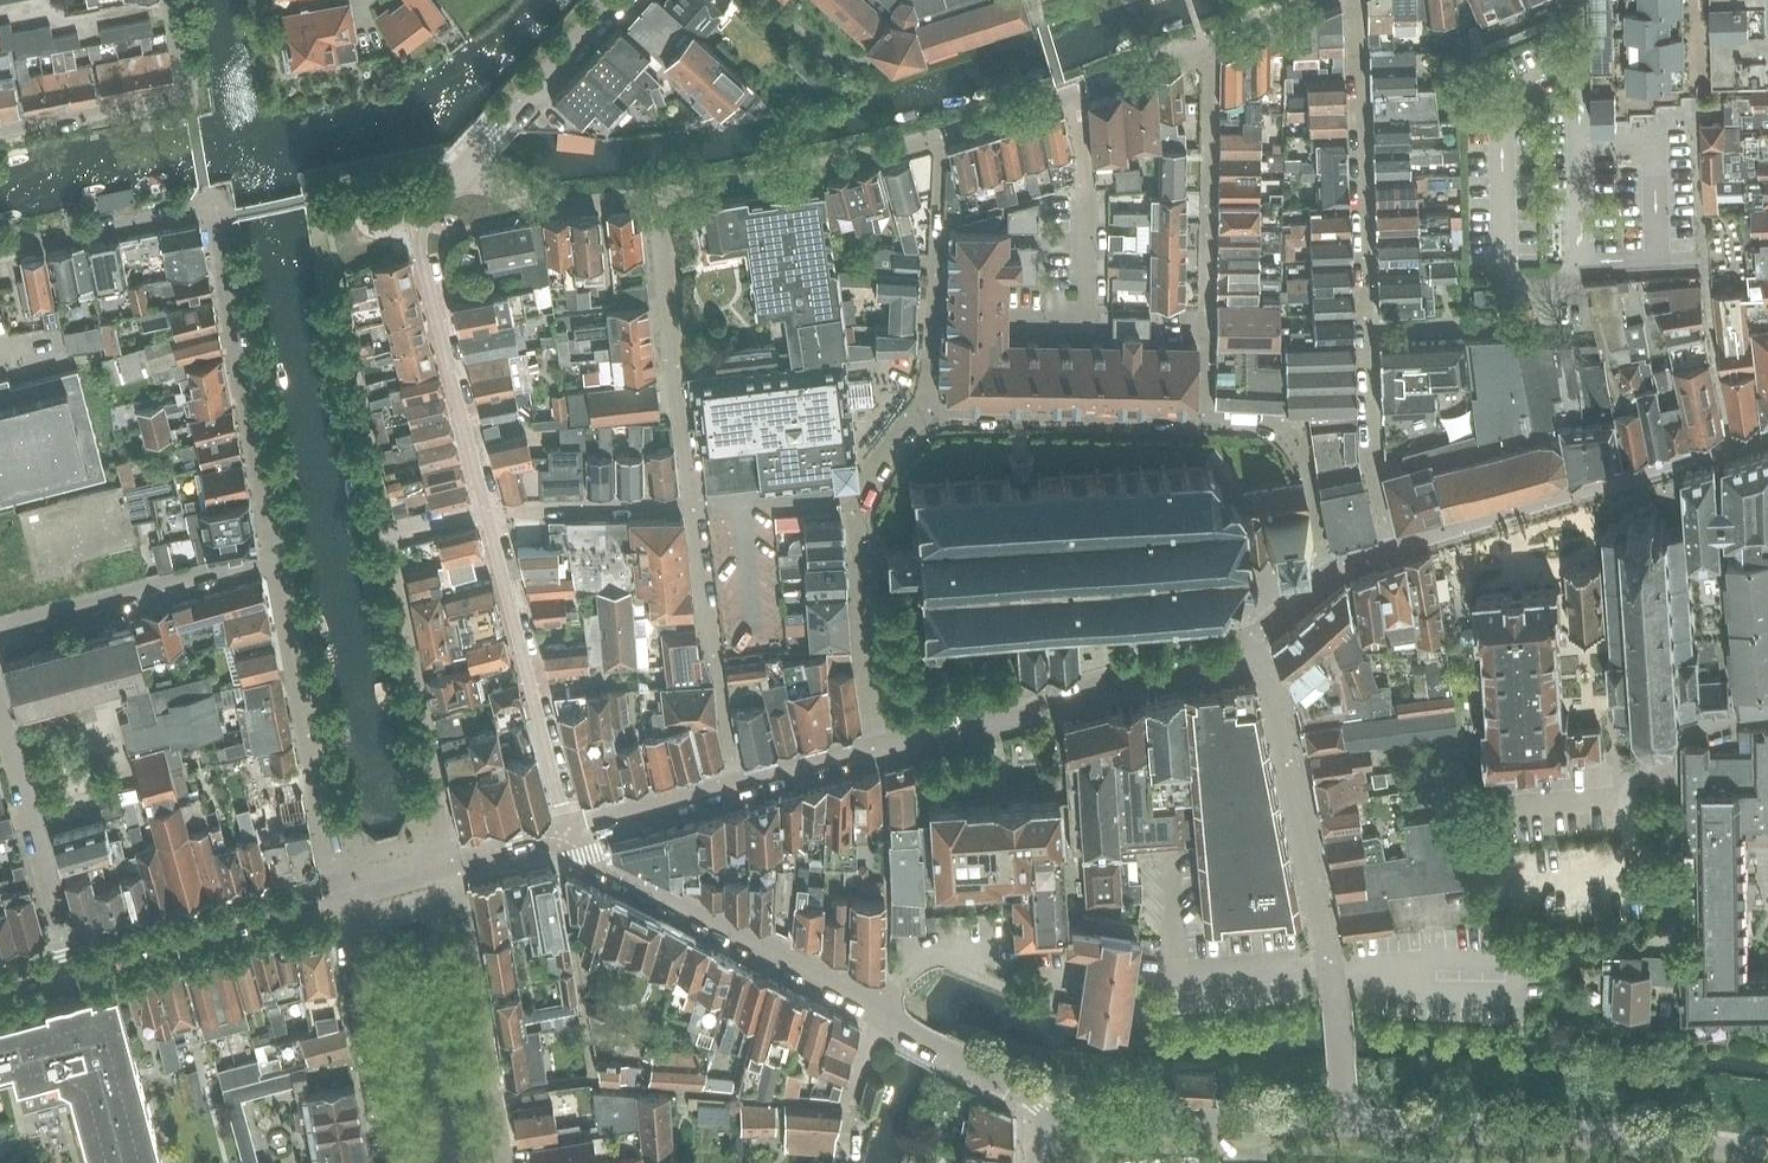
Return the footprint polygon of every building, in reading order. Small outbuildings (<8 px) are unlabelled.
[(433,0),(404,0),(380,19),(403,48),(418,36),(420,38),(430,30),(428,28),(444,15),(433,0)] [(639,16),(635,14),(631,14),(628,17),(626,20),(627,24),(629,27),(631,29),(664,60),(701,92),(711,102),(727,116),(741,113),(761,91),(749,80),(748,80),(726,60),(712,47),(712,48),(660,0),(657,0),(641,18),(639,16)] [(706,35),(722,17),(714,10),(723,0),(667,0),(706,35)] [(865,42),(864,43),(892,67),(927,56),(927,55),(1031,21),(1025,0),(819,0),(865,42)] [(1371,43),(1380,42),(1379,29),(1393,28),(1392,0),(1367,0),(1369,43),(1371,43)] [(1393,28),(1394,28),(1394,18),(1409,18),(1409,29),(1424,29),(1423,17),(1417,17),(1417,0),(1392,0),(1393,28)] [(1427,22),(1459,18),(1457,0),(1425,0),(1427,22)] [(1523,0),(1471,0),(1478,15),(1482,22),(1500,14),(1500,15),(1507,12),(1525,4),(1523,0)] [(1634,117),(1634,108),(1658,108),(1658,110),(1659,110),(1659,100),(1683,99),(1683,101),(1685,101),(1685,91),(1699,91),(1699,93),(1700,93),(1700,80),(1753,79),(1767,79),(1767,0),(1614,0),(1615,66),(1593,67),(1594,125),(1618,125),(1618,114),(1632,113),(1632,117),(1634,117)] [(1342,3),(1318,13),(1319,50),(1332,50),(1333,65),(1329,65),(1329,73),(1344,73),(1342,3)] [(286,69),(292,68),(310,65),(309,61),(325,58),(326,62),(358,56),(349,4),(283,16),(288,44),(282,45),(286,69)] [(1570,14),(1570,8),(1557,14),(1559,19),(1570,14)] [(1293,60),(1286,61),(1286,76),(1302,75),(1301,61),(1319,61),(1319,50),(1318,13),(1292,25),(1293,60)] [(1552,16),(1543,20),(1545,25),(1555,21),(1552,16)] [(151,18),(126,23),(128,36),(154,31),(151,18)] [(1545,25),(1543,20),(1533,24),(1535,29),(1545,25)] [(0,23),(0,34),(3,49),(15,47),(13,30),(11,21),(0,23)] [(53,36),(51,23),(38,25),(43,51),(51,50),(55,49),(53,36)] [(128,36),(126,23),(100,28),(103,41),(128,36)] [(1474,44),(1479,42),(1483,41),(1476,23),(1468,27),(1471,46),(1474,44)] [(1533,24),(1523,28),(1526,33),(1535,29),(1533,24)] [(30,54),(43,51),(38,25),(25,28),(30,54)] [(620,26),(603,46),(650,89),(654,98),(656,104),(666,101),(659,83),(660,82),(655,77),(656,76),(644,65),(652,56),(620,26)] [(17,56),(28,54),(30,54),(25,28),(13,30),(15,47),(17,56)] [(1516,37),(1526,33),(1523,28),(1514,32),(1516,37)] [(55,49),(64,48),(74,46),(81,44),(79,31),(53,36),(55,49)] [(154,52),(150,34),(140,35),(143,44),(144,52),(151,88),(175,83),(169,49),(154,52)] [(1502,43),(1512,39),(1509,34),(1500,38),(1502,43)] [(1246,47),(1246,95),(1246,114),(1261,114),(1262,87),(1270,83),(1270,73),(1274,73),(1273,105),(1285,105),(1285,75),(1285,49),(1270,49),(1270,36),(1246,47)] [(722,37),(712,47),(726,60),(733,52),(729,49),(731,46),(722,37)] [(1500,38),(1490,42),(1492,47),(1502,43),(1500,38)] [(1485,44),(1483,41),(1479,42),(1483,51),(1492,47),(1490,42),(1485,44)] [(1479,42),(1474,44),(1478,53),(1483,51),(1479,42)] [(1396,45),(1371,46),(1374,118),(1437,115),(1433,87),(1416,88),(1415,64),(1417,64),(1417,51),(1407,52),(1406,48),(1396,45)] [(64,48),(74,103),(98,98),(92,63),(77,65),(74,46),(64,48)] [(582,127),(596,112),(609,124),(637,93),(649,104),(654,98),(650,89),(603,46),(553,101),(582,127)] [(1246,114),(1246,95),(1246,47),(1221,58),(1220,105),(1228,101),(1228,113),(1246,114)] [(55,70),(43,72),(50,107),(74,103),(64,48),(55,49),(51,50),(55,70)] [(0,75),(0,117),(21,113),(9,52),(0,54),(0,59),(3,74),(0,75)] [(125,93),(151,88),(144,52),(118,57),(125,93)] [(28,54),(17,56),(15,56),(26,112),(50,107),(43,72),(31,74),(28,54)] [(103,97),(125,93),(118,57),(96,61),(103,97)] [(1178,132),(1178,128),(1177,115),(1185,115),(1182,70),(1154,80),(1160,145),(1160,147),(1175,147),(1175,146),(1186,146),(1186,131),(1178,132)] [(1307,78),(1308,93),(1289,94),(1290,107),(1308,107),(1345,105),(1344,77),(1307,78)] [(1753,79),(1754,95),(1734,95),(1725,98),(1726,122),(1701,123),(1703,148),(1704,148),(1727,148),(1744,147),(1743,128),(1743,105),(1767,105),(1767,79),(1753,79)] [(1154,80),(1124,90),(1128,147),(1160,145),(1154,80)] [(1128,159),(1128,147),(1124,90),(1089,101),(1093,161),(1128,159)] [(703,111),(711,102),(701,92),(693,101),(703,111)] [(1309,134),(1315,134),(1347,132),(1345,105),(1308,107),(1290,107),(1287,107),(1287,119),(1308,118),(1309,134)] [(1743,105),(1743,128),(1767,128),(1767,105),(1743,105)] [(1065,110),(1041,117),(1050,161),(1055,183),(1065,179),(1061,163),(1063,155),(1072,153),(1064,111),(1065,110)] [(1283,141),(1266,141),(1266,146),(1261,146),(1261,115),(1221,115),(1220,152),(1260,152),(1260,151),(1267,151),(1283,151),(1283,141)] [(1439,132),(1437,115),(1374,118),(1375,145),(1410,145),(1410,131),(1424,131),(1424,132),(1439,132)] [(1040,188),(1035,171),(1050,161),(1041,117),(1016,125),(1025,169),(1031,190),(1040,188)] [(994,132),(1003,175),(1002,175),(1009,201),(1018,199),(1011,173),(1025,169),(1016,125),(994,132)] [(1760,153),(1760,157),(1767,156),(1767,128),(1743,128),(1744,147),(1745,153),(1760,153)] [(994,132),(971,139),(980,182),(992,178),(998,204),(1009,201),(1002,175),(1003,175),(994,132)] [(1348,168),(1347,132),(1315,134),(1315,160),(1301,160),(1301,157),(1285,157),(1285,170),(1302,170),(1348,168)] [(948,148),(949,147),(953,169),(947,169),(946,220),(962,215),(961,210),(957,189),(980,182),(971,139),(948,147),(948,148)] [(1186,147),(1175,147),(1160,147),(1159,190),(1184,190),(1186,147)] [(1409,149),(1409,148),(1373,150),(1374,173),(1410,172),(1410,161),(1461,159),(1460,147),(1409,149)] [(1744,147),(1727,148),(1704,148),(1704,177),(1704,178),(1767,176),(1767,156),(1760,157),(1760,153),(1745,153),(1744,147)] [(1284,151),(1283,151),(1267,151),(1266,161),(1284,161),(1284,151)] [(1260,178),(1261,155),(1220,154),(1220,177),(1260,178)] [(917,251),(911,228),(914,227),(907,203),(920,199),(922,207),(932,205),(932,195),(921,198),(910,160),(882,167),(894,207),(905,250),(917,251)] [(1140,166),(1128,167),(1129,187),(1141,186),(1140,166)] [(878,167),(853,174),(869,232),(881,229),(890,213),(878,167)] [(1129,187),(1128,167),(1116,168),(1117,188),(1129,187)] [(1349,205),(1348,168),(1302,170),(1302,178),(1316,178),(1317,206),(1349,205)] [(1417,176),(1417,175),(1374,176),(1375,202),(1417,200),(1417,187),(1449,185),(1461,185),(1460,173),(1448,174),(1417,176)] [(828,187),(825,188),(830,227),(840,224),(838,214),(850,210),(857,235),(869,232),(853,174),(827,182),(828,187)] [(1704,178),(1706,211),(1719,211),(1717,191),(1746,190),(1747,203),(1764,203),(1764,204),(1767,204),(1767,176),(1704,178)] [(1260,201),(1260,178),(1220,177),(1220,200),(1260,201)] [(770,196),(769,192),(701,203),(705,226),(701,233),(702,240),(707,244),(709,256),(746,250),(756,317),(783,312),(790,359),(847,352),(844,340),(842,322),(837,281),(836,268),(830,227),(825,188),(824,186),(801,189),(802,191),(770,196)] [(1152,211),(1114,210),(1114,221),(1132,221),(1141,221),(1186,223),(1186,195),(1152,194),(1152,211)] [(1219,203),(1219,225),(1282,226),(1282,223),(1282,216),(1283,216),(1284,200),(1274,200),(1274,213),(1260,213),(1260,203),(1219,203)] [(1008,210),(1008,228),(1009,228),(1009,229),(1039,230),(1039,202),(1008,210)] [(1376,231),(1418,229),(1462,226),(1462,215),(1450,215),(1450,212),(1426,213),(1426,215),(1418,216),(1417,203),(1375,206),(1376,231)] [(1282,226),(1282,233),(1285,233),(1351,231),(1349,205),(1317,206),(1309,206),(1309,208),(1310,222),(1306,222),(1291,223),(1282,223),(1282,226)] [(1752,208),(1743,208),(1746,244),(1762,243),(1762,237),(1767,237),(1767,207),(1752,208)] [(641,227),(634,228),(632,212),(607,215),(612,262),(629,260),(630,270),(638,269),(639,274),(645,274),(644,257),(641,227)] [(1177,405),(1197,405),(1198,347),(1150,346),(1150,315),(1114,314),(1113,346),(1007,344),(1008,281),(1038,282),(1038,245),(1009,244),(1009,229),(1009,228),(1008,228),(1001,228),(1001,212),(958,224),(958,228),(956,228),(956,230),(951,230),(950,243),(948,243),(948,249),(947,249),(947,257),(950,257),(949,267),(948,267),(948,281),(950,281),(949,292),(948,292),(948,298),(949,298),(949,308),(947,308),(947,322),(949,322),(948,328),(942,328),(942,341),(940,340),(939,355),(941,355),(941,365),(939,365),(939,379),(941,379),(940,393),(945,393),(945,395),(969,395),(969,402),(1019,403),(1019,400),(1030,401),(1029,402),(1036,403),(1036,401),(1046,401),(1046,403),(1060,403),(1060,401),(1071,402),(1071,403),(1084,403),(1084,401),(1095,402),(1095,404),(1101,404),(1101,402),(1111,402),(1111,404),(1126,404),(1126,403),(1136,403),(1136,404),(1150,404),(1150,402),(1160,403),(1160,405),(1166,405),(1166,402),(1177,403),(1177,405)] [(604,265),(600,214),(570,217),(575,277),(584,276),(585,281),(605,279),(603,265),(604,265)] [(543,220),(547,253),(548,262),(562,259),(562,265),(563,265),(568,307),(578,306),(577,291),(575,277),(570,217),(543,220)] [(548,262),(547,253),(543,220),(529,223),(482,232),(489,267),(520,261),(523,274),(518,276),(519,287),(508,290),(508,292),(521,289),(550,283),(547,263),(548,262)] [(1185,250),(1186,223),(1141,221),(1140,229),(1151,229),(1151,248),(1185,250)] [(139,235),(120,238),(120,239),(124,258),(139,256),(164,251),(167,269),(157,271),(158,278),(199,270),(207,269),(209,269),(200,222),(160,230),(160,231),(139,235)] [(1219,225),(1218,247),(1259,248),(1259,237),(1282,238),(1282,233),(1282,226),(1219,225)] [(1375,235),(1377,263),(1420,260),(1419,245),(1451,244),(1451,237),(1462,236),(1462,226),(1418,229),(1419,233),(1375,235)] [(1351,231),(1285,233),(1285,243),(1311,243),(1311,258),(1352,256),(1351,231)] [(1748,270),(1767,270),(1767,237),(1762,237),(1762,243),(1746,244),(1748,270)] [(119,238),(86,245),(94,288),(94,287),(95,289),(100,288),(101,295),(117,292),(116,284),(128,282),(120,238),(119,238)] [(919,271),(920,251),(917,251),(905,250),(894,250),(894,246),(886,244),(879,246),(873,251),(870,259),(873,269),(893,269),(919,271)] [(70,248),(48,252),(57,295),(94,288),(86,245),(70,248)] [(1120,264),(1120,274),(1185,277),(1185,250),(1151,248),(1151,264),(1120,264)] [(1218,251),(1218,274),(1282,274),(1282,262),(1259,262),(1259,252),(1218,251)] [(20,277),(18,277),(27,315),(28,315),(28,314),(43,310),(46,325),(45,325),(45,327),(62,323),(58,305),(56,306),(45,252),(26,256),(25,258),(21,259),(25,277),(20,278),(20,277)] [(372,266),(379,293),(416,284),(409,256),(372,266)] [(1377,263),(1377,271),(1379,313),(1427,311),(1427,310),(1434,310),(1433,280),(1457,279),(1454,257),(1429,258),(1429,259),(1420,260),(1377,263)] [(1293,277),(1293,287),(1353,286),(1352,260),(1312,261),(1313,276),(1293,277)] [(857,269),(836,268),(837,281),(876,283),(875,296),(889,297),(888,325),(916,326),(918,299),(919,273),(856,270),(857,269)] [(139,283),(128,285),(132,305),(134,312),(140,310),(151,308),(146,287),(161,284),(163,293),(177,291),(179,301),(211,294),(207,269),(199,270),(158,278),(139,283)] [(1748,270),(1750,289),(1764,417),(1767,416),(1767,270),(1748,270)] [(1112,274),(1112,286),(1150,286),(1150,303),(1184,303),(1185,277),(1120,274),(1112,274)] [(1258,297),(1258,285),(1282,285),(1282,274),(1218,274),(1218,296),(1258,297)] [(1671,449),(1653,369),(1651,357),(1645,323),(1627,326),(1620,289),(1631,288),(1630,279),(1586,282),(1604,359),(1611,390),(1625,460),(1651,453),(1652,455),(1671,449)] [(550,283),(521,289),(508,292),(503,293),(493,295),(492,294),(452,302),(454,309),(451,312),(453,318),(456,319),(459,329),(498,321),(521,317),(554,311),(550,283)] [(632,285),(633,289),(616,291),(617,303),(648,299),(647,283),(632,285)] [(385,321),(422,312),(416,284),(379,293),(361,297),(363,307),(381,303),(385,321)] [(1648,290),(1666,328),(1701,322),(1707,321),(1702,285),(1648,290)] [(1353,286),(1293,287),(1287,287),(1287,299),(1313,298),(1314,312),(1353,311),(1353,286)] [(1475,304),(1493,303),(1492,287),(1474,288),(1475,304)] [(592,306),(590,289),(577,291),(578,306),(578,307),(592,306)] [(1734,426),(1764,417),(1750,289),(1714,292),(1719,340),(1722,373),(1728,403),(1734,426)] [(151,308),(140,310),(144,327),(172,320),(176,334),(217,323),(213,296),(169,307),(165,308),(164,306),(151,308)] [(1218,299),(1217,344),(1280,344),(1280,296),(1263,296),(1263,300),(1218,299)] [(651,304),(607,309),(609,323),(574,326),(576,337),(610,333),(653,328),(651,304)] [(1663,327),(1655,309),(1648,311),(1652,331),(1663,327)] [(1294,329),(1295,339),(1354,338),(1353,311),(1314,312),(1314,328),(1294,329)] [(387,322),(393,348),(429,339),(423,313),(387,322)] [(521,317),(498,321),(459,329),(467,360),(508,352),(519,350),(516,333),(524,332),(521,317)] [(101,322),(102,326),(105,344),(107,354),(122,350),(115,319),(101,322)] [(1726,428),(1712,358),(1705,335),(1701,322),(1666,328),(1668,333),(1675,364),(1695,439),(1726,428)] [(915,350),(916,326),(888,325),(877,324),(876,342),(844,340),(847,352),(847,357),(915,350)] [(102,326),(64,333),(68,351),(105,344),(102,326)] [(218,327),(172,339),(178,361),(222,350),(218,327)] [(653,328),(610,333),(611,346),(595,347),(596,358),(604,357),(613,357),(656,351),(653,328)] [(1551,483),(1561,477),(1565,466),(1557,443),(1536,438),(1532,414),(1516,337),(1465,339),(1467,361),(1470,383),(1471,395),(1480,453),(1477,445),(1430,458),(1432,466),(1430,466),(1443,511),(1444,510),(1551,483)] [(568,338),(557,339),(560,362),(571,361),(568,338)] [(1290,409),(1289,387),(1356,384),(1354,338),(1295,339),(1285,339),(1285,344),(1280,344),(1217,344),(1215,405),(1290,409)] [(1379,340),(1380,363),(1467,361),(1465,339),(1465,338),(1379,340)] [(400,373),(436,364),(429,339),(393,348),(400,373)] [(359,344),(361,354),(375,351),(373,341),(359,344)] [(717,368),(778,360),(775,343),(715,350),(717,368)] [(513,378),(529,375),(532,374),(531,369),(540,368),(538,360),(530,362),(527,348),(508,352),(467,360),(477,397),(515,391),(513,378)] [(615,380),(658,375),(656,351),(613,357),(615,380)] [(187,364),(186,360),(153,371),(156,380),(175,374),(176,379),(180,378),(183,389),(226,379),(222,355),(187,364)] [(843,358),(692,375),(700,449),(702,448),(707,491),(759,485),(759,487),(856,475),(855,463),(851,427),(848,405),(873,403),(871,378),(845,381),(843,358)] [(1380,363),(1380,386),(1470,383),(1467,361),(1380,363)] [(1675,364),(1653,369),(1671,449),(1693,442),(1693,439),(1695,439),(1675,364)] [(392,399),(444,387),(438,365),(399,375),(402,387),(390,390),(391,394),(376,397),(378,403),(392,399)] [(72,370),(11,386),(10,383),(11,383),(9,376),(0,379),(0,504),(107,476),(78,368),(72,370)] [(137,410),(141,427),(168,420),(166,412),(186,407),(187,411),(230,400),(226,379),(183,389),(176,391),(178,399),(164,403),(137,410)] [(660,414),(656,380),(568,390),(571,421),(590,418),(590,422),(660,414)] [(1434,396),(1471,395),(1470,383),(1380,386),(1382,419),(1435,416),(1434,396)] [(1357,408),(1356,384),(1289,387),(1290,409),(1309,409),(1312,435),(1318,478),(1320,488),(1319,488),(1329,538),(1334,541),(1377,531),(1364,478),(1363,479),(1361,470),(1356,454),(1355,447),(1354,423),(1355,408),(1357,408)] [(408,408),(411,420),(450,411),(444,387),(392,399),(395,411),(408,408)] [(1596,468),(1625,460),(1611,390),(1580,393),(1587,419),(1596,468)] [(520,412),(515,391),(477,397),(483,419),(520,412)] [(232,406),(188,418),(190,429),(195,428),(198,441),(237,431),(232,406)] [(383,409),(373,411),(371,412),(375,428),(386,426),(383,409)] [(450,411),(411,420),(413,429),(396,433),(398,440),(393,441),(395,447),(455,433),(450,411)] [(1549,412),(1532,414),(1536,438),(1557,443),(1565,466),(1566,476),(1596,468),(1587,419),(1551,423),(1549,412)] [(168,420),(141,427),(146,444),(172,437),(179,436),(176,427),(176,426),(170,428),(168,420)] [(502,495),(527,494),(540,493),(540,494),(542,494),(541,464),(536,464),(534,462),(526,432),(520,434),(519,429),(507,432),(508,436),(502,438),(498,421),(484,425),(488,441),(502,495)] [(617,491),(644,491),(642,423),(629,423),(629,424),(613,424),(613,428),(625,428),(629,428),(630,454),(616,454),(617,491)] [(655,449),(652,423),(642,423),(644,491),(650,491),(679,489),(675,447),(655,449)] [(585,424),(560,427),(561,445),(568,446),(581,445),(581,447),(586,447),(585,424)] [(588,491),(613,491),(611,424),(600,424),(601,455),(586,456),(588,491)] [(389,438),(386,426),(375,428),(378,440),(389,438)] [(198,441),(181,445),(184,457),(199,453),(202,466),(242,455),(237,431),(198,441)] [(419,453),(422,464),(461,455),(455,433),(395,447),(380,450),(382,460),(396,457),(396,458),(419,453)] [(1432,466),(1430,458),(1477,445),(1474,434),(1403,453),(1407,468),(1385,474),(1398,524),(1443,511),(1430,466),(1432,466)] [(549,464),(541,464),(542,494),(583,492),(581,447),(581,445),(568,446),(561,445),(548,446),(549,464)] [(1728,664),(1731,702),(1740,702),(1740,705),(1767,702),(1767,450),(1725,463),(1726,499),(1718,499),(1716,465),(1685,474),(1688,526),(1690,560),(1724,558),(1722,531),(1726,530),(1727,539),(1738,538),(1738,551),(1729,552),(1732,570),(1727,571),(1731,597),(1728,597),(1729,602),(1731,601),(1735,634),(1730,634),(1732,664),(1728,664)] [(1245,509),(1245,512),(1248,558),(1268,555),(1268,554),(1261,517),(1308,511),(1303,484),(1302,483),(1244,492),(1211,454),(1208,466),(1245,509)] [(404,490),(466,476),(461,455),(422,464),(424,475),(402,480),(404,490)] [(946,643),(945,632),(1016,626),(1020,673),(1080,665),(1077,622),(1221,610),(1229,597),(1255,598),(1255,571),(1256,567),(1254,564),(1251,563),(1249,565),(1248,558),(1245,512),(1245,509),(1208,466),(1034,477),(1033,455),(1011,456),(1012,478),(913,484),(919,547),(887,549),(888,572),(921,570),(924,634),(921,639),(922,646),(929,655),(941,654),(946,643)] [(130,456),(117,459),(124,486),(137,482),(130,456)] [(243,460),(202,470),(206,489),(209,505),(249,497),(243,460)] [(396,475),(386,477),(388,488),(390,494),(404,490),(402,480),(400,474),(396,475)] [(472,500),(466,476),(404,490),(390,494),(392,504),(406,500),(407,503),(430,497),(433,508),(472,499),(472,500)] [(123,480),(19,507),(37,576),(73,567),(71,557),(137,540),(136,534),(132,521),(131,519),(123,487),(124,487),(123,480)] [(124,487),(123,487),(131,519),(132,521),(157,516),(153,496),(150,480),(146,481),(124,487)] [(188,510),(185,510),(191,536),(253,524),(251,509),(249,497),(209,505),(201,507),(188,510)] [(201,507),(200,497),(186,500),(188,510),(201,507)] [(1615,521),(1611,529),(1610,529),(1607,529),(1607,532),(1610,532),(1609,584),(1614,652),(1609,653),(1611,690),(1616,690),(1617,712),(1636,711),(1636,720),(1643,731),(1654,736),(1667,736),(1677,729),(1682,717),(1682,707),(1699,706),(1700,709),(1732,706),(1731,702),(1728,664),(1720,666),(1720,672),(1702,674),(1701,657),(1700,635),(1695,635),(1694,615),(1698,615),(1695,566),(1690,566),(1690,560),(1688,526),(1686,526),(1686,525),(1684,525),(1684,527),(1668,527),(1668,526),(1667,526),(1667,521),(1663,518),(1657,518),(1657,510),(1659,510),(1659,507),(1657,507),(1657,505),(1655,505),(1655,499),(1639,499),(1639,505),(1637,505),(1637,507),(1635,507),(1635,508),(1629,508),(1623,519),(1616,519),(1614,518),(1613,520),(1615,521)] [(1268,554),(1315,548),(1308,511),(1261,517),(1268,554)] [(795,536),(791,539),(789,542),(789,546),(789,551),(778,552),(780,563),(845,558),(843,534),(842,514),(778,517),(780,528),(804,526),(805,532),(799,533),(800,535),(798,535),(795,536)] [(691,611),(691,586),(684,518),(630,519),(636,575),(637,589),(640,613),(691,611)] [(574,589),(598,587),(632,585),(634,614),(640,613),(637,589),(636,575),(630,519),(568,520),(565,520),(564,520),(568,548),(574,589)] [(565,597),(574,589),(568,548),(564,520),(549,520),(552,545),(518,547),(519,551),(531,599),(565,597)] [(253,524),(191,536),(191,537),(194,537),(199,560),(257,549),(253,524)] [(438,565),(443,588),(453,586),(451,575),(472,568),(469,556),(482,554),(476,529),(439,538),(443,558),(437,559),(438,565)] [(166,539),(152,542),(159,571),(174,568),(166,539)] [(1405,560),(1404,561),(1416,642),(1444,637),(1431,553),(1405,561),(1405,560)] [(847,586),(845,558),(780,563),(781,574),(805,573),(806,589),(847,586)] [(1389,652),(1418,652),(1416,642),(1404,561),(1378,570),(1387,637),(1389,652)] [(1567,564),(1572,629),(1608,626),(1603,561),(1567,564)] [(410,595),(443,588),(438,565),(407,572),(410,595)] [(1368,639),(1387,637),(1378,570),(1376,571),(1376,573),(1353,581),(1362,640),(1363,652),(1369,652),(1368,639)] [(173,604),(130,617),(131,622),(143,659),(184,646),(178,625),(211,616),(223,612),(228,641),(233,640),(272,629),(263,579),(173,604)] [(502,632),(501,628),(505,627),(492,579),(443,590),(449,618),(456,617),(460,640),(502,632)] [(1344,583),(1314,609),(1335,633),(1331,636),(1353,692),(1370,688),(1374,715),(1391,712),(1390,704),(1392,703),(1389,682),(1378,683),(1368,658),(1363,656),(1361,656),(1358,658),(1353,661),(1351,656),(1362,651),(1354,616),(1352,618),(1344,583)] [(587,640),(591,661),(604,660),(605,666),(637,664),(634,614),(632,585),(598,587),(600,615),(583,616),(587,640)] [(1488,717),(1491,764),(1574,758),(1574,757),(1604,754),(1602,725),(1572,727),(1571,711),(1566,711),(1561,632),(1563,632),(1559,587),(1479,594),(1482,638),(1486,638),(1492,717),(1488,717)] [(784,612),(785,620),(847,619),(845,591),(805,592),(807,610),(784,612)] [(454,657),(454,655),(451,642),(441,592),(411,598),(425,663),(454,657)] [(568,617),(565,597),(531,599),(536,620),(568,617)] [(1331,636),(1335,633),(1314,609),(1271,645),(1290,680),(1299,705),(1300,705),(1303,723),(1374,715),(1370,688),(1353,692),(1331,636)] [(786,634),(809,632),(810,647),(850,646),(847,619),(785,620),(786,634)] [(7,660),(5,660),(19,711),(123,683),(132,717),(121,720),(128,750),(165,740),(170,739),(171,744),(176,742),(177,744),(224,731),(218,708),(212,686),(208,673),(151,688),(148,677),(145,667),(143,659),(131,622),(110,628),(111,632),(7,660)] [(693,628),(661,632),(667,687),(662,687),(663,700),(667,732),(690,725),(714,723),(716,723),(714,683),(704,656),(699,657),(696,628),(693,628)] [(272,629),(233,640),(243,679),(279,670),(272,629)] [(460,640),(451,642),(454,655),(468,652),(472,667),(509,658),(502,632),(460,640)] [(590,661),(591,661),(587,640),(543,645),(549,672),(590,668),(590,661)] [(825,650),(825,653),(826,673),(828,736),(861,727),(853,671),(834,672),(833,657),(851,657),(850,649),(825,650)] [(795,745),(828,736),(826,673),(825,653),(783,662),(785,676),(795,745)] [(1452,690),(1447,655),(1424,658),(1427,693),(1452,690)] [(785,676),(783,662),(781,656),(759,660),(727,664),(729,679),(763,676),(779,749),(795,745),(785,676)] [(435,708),(486,696),(479,668),(429,679),(435,708)] [(279,670),(243,679),(247,701),(284,692),(279,670)] [(732,707),(736,734),(741,758),(779,749),(763,676),(729,679),(732,707)] [(494,710),(522,703),(524,703),(518,681),(489,688),(494,710)] [(1215,689),(1183,692),(1190,763),(1190,766),(1191,782),(1192,791),(1193,798),(1197,840),(1204,925),(1293,917),(1301,916),(1298,902),(1260,707),(1256,683),(1236,684),(1220,685),(1220,688),(1215,689)] [(223,684),(212,686),(218,708),(229,705),(223,684)] [(1183,689),(1144,700),(1145,701),(1152,801),(1183,799),(1193,798),(1192,791),(1191,782),(1190,766),(1190,763),(1183,692),(1183,689)] [(603,754),(595,756),(604,795),(608,794),(625,790),(613,734),(609,690),(602,691),(602,692),(588,693),(592,741),(592,743),(603,742),(603,754)] [(629,727),(629,721),(626,690),(609,690),(613,734),(625,790),(649,783),(639,739),(628,742),(625,727),(629,727)] [(1398,697),(1400,711),(1417,709),(1454,704),(1452,690),(1427,693),(1398,697)] [(595,756),(592,743),(592,741),(588,693),(587,691),(555,695),(565,737),(582,801),(604,795),(595,756)] [(247,701),(239,703),(244,728),(289,715),(284,692),(247,701)] [(655,733),(643,736),(653,782),(678,775),(667,732),(663,700),(659,701),(661,715),(653,715),(655,733)] [(1183,799),(1152,801),(1145,701),(1144,701),(1063,721),(1072,851),(1082,850),(1086,902),(1141,898),(1142,881),(1130,881),(1128,858),(1137,858),(1137,846),(1142,845),(1177,842),(1186,841),(1183,799)] [(494,710),(498,726),(509,723),(513,739),(503,742),(507,756),(507,755),(522,816),(551,809),(522,703),(494,710)] [(1391,712),(1374,715),(1303,723),(1308,749),(1344,743),(1345,747),(1370,746),(1446,736),(1458,734),(1454,704),(1417,709),(1400,711),(1391,712)] [(463,708),(436,715),(450,776),(449,776),(461,833),(493,824),(480,772),(474,747),(469,733),(463,708)] [(246,737),(225,743),(227,755),(292,737),(289,715),(244,728),(246,737)] [(714,723),(690,725),(701,769),(724,764),(714,723)] [(690,725),(667,732),(678,775),(678,776),(701,770),(701,769),(690,725)] [(498,726),(469,733),(474,747),(477,759),(489,756),(503,753),(504,753),(498,726)] [(1744,972),(1742,829),(1767,829),(1767,727),(1763,728),(1763,729),(1755,729),(1755,751),(1710,752),(1709,745),(1684,746),(1686,846),(1701,846),(1703,953),(1684,954),(1685,1013),(1706,1013),(1706,1015),(1720,1014),(1720,1013),(1760,1013),(1760,1014),(1767,1013),(1767,972),(1744,972)] [(1447,745),(1460,743),(1458,734),(1446,736),(1447,745)] [(263,772),(288,767),(297,765),(292,742),(259,749),(263,772)] [(139,752),(130,754),(139,780),(148,808),(157,840),(174,903),(175,902),(205,894),(179,800),(165,746),(164,744),(139,752)] [(1373,767),(1370,746),(1345,747),(1310,754),(1314,776),(1344,773),(1345,784),(1367,781),(1365,768),(1373,767)] [(507,766),(503,753),(489,756),(492,770),(480,772),(493,824),(520,817),(508,766),(507,766)] [(892,893),(925,896),(924,882),(922,850),(918,851),(918,836),(919,836),(918,818),(917,811),(916,789),(914,762),(884,770),(884,772),(885,772),(888,822),(891,822),(892,837),(889,837),(892,893)] [(1371,780),(1367,781),(1345,784),(1344,773),(1314,776),(1314,777),(1318,803),(1369,796),(1368,786),(1378,784),(1377,771),(1372,772),(1370,775),(1371,780)] [(853,779),(851,841),(857,841),(873,840),(871,818),(881,817),(879,772),(853,779)] [(825,838),(824,866),(845,866),(856,866),(857,841),(851,841),(853,779),(825,786),(825,838)] [(825,785),(802,791),(802,792),(803,837),(805,837),(825,838),(825,786),(825,785)] [(802,792),(777,799),(784,862),(784,865),(787,868),(794,869),(795,869),(796,855),(810,855),(805,837),(803,837),(802,792)] [(201,793),(179,800),(205,894),(206,894),(228,888),(206,811),(201,793)] [(274,805),(251,810),(260,843),(265,843),(272,868),(274,877),(314,867),(316,863),(309,825),(308,825),(302,794),(273,799),(274,805)] [(777,799),(746,808),(750,864),(777,863),(778,874),(776,912),(790,913),(795,869),(794,869),(787,868),(784,865),(784,862),(777,799)] [(1059,800),(993,804),(998,881),(1012,880),(1017,939),(1066,935),(1068,922),(1067,919),(1062,842),(1059,800)] [(1324,833),(1330,865),(1385,856),(1382,836),(1376,833),(1362,835),(1361,828),(1362,827),(1360,816),(1357,801),(1319,806),(1324,833)] [(119,802),(102,806),(105,820),(122,815),(119,802)] [(963,802),(930,804),(934,885),(998,881),(993,804),(963,806),(963,802)] [(249,806),(236,810),(244,838),(237,840),(249,883),(270,878),(267,869),(260,843),(251,810),(249,806)] [(216,808),(206,811),(228,888),(229,888),(248,883),(249,883),(237,840),(237,839),(226,842),(220,820),(219,820),(216,808)] [(746,808),(724,814),(726,857),(738,857),(738,866),(749,867),(750,867),(750,864),(746,808)] [(0,817),(0,833),(15,830),(11,814),(0,817)] [(724,814),(697,822),(699,857),(713,857),(726,857),(724,814)] [(1330,865),(1337,898),(1339,911),(1343,937),(1394,930),(1390,905),(1388,894),(1472,884),(1465,815),(1404,822),(1407,853),(1385,856),(1330,865)] [(61,833),(54,835),(63,867),(72,865),(87,860),(114,853),(110,839),(105,820),(100,821),(63,832),(61,833)] [(139,823),(129,825),(139,859),(141,868),(152,908),(153,908),(172,903),(174,903),(157,840),(145,843),(139,822),(139,823)] [(697,822),(667,830),(669,865),(669,879),(681,885),(681,886),(700,895),(699,857),(697,822)] [(667,830),(612,844),(613,852),(669,879),(669,865),(667,830)] [(120,836),(110,839),(114,853),(121,880),(129,913),(130,913),(139,911),(152,908),(141,868),(139,868),(130,871),(120,836)] [(713,857),(699,857),(700,895),(725,906),(725,881),(719,881),(719,872),(713,872),(713,857)] [(725,881),(725,906),(749,917),(750,867),(749,867),(738,866),(738,857),(726,857),(725,881)] [(14,874),(1,878),(6,897),(18,943),(45,936),(24,860),(11,864),(14,874)] [(72,865),(63,867),(79,927),(104,920),(95,888),(89,866),(87,860),(72,865)] [(102,862),(89,866),(95,888),(104,920),(129,913),(121,880),(108,884),(102,862)] [(750,867),(749,917),(770,927),(771,925),(772,880),(761,880),(761,874),(778,874),(777,863),(750,864),(750,867)] [(799,863),(798,877),(808,878),(809,878),(810,864),(799,863)] [(845,866),(844,882),(858,882),(858,877),(858,866),(856,866),(845,866)] [(568,935),(559,877),(559,873),(550,867),(527,872),(542,949),(546,975),(558,974),(562,1001),(578,1000),(573,971),(571,960),(567,935),(568,935)] [(526,952),(542,949),(527,872),(504,878),(512,928),(522,926),(526,952)] [(597,962),(600,949),(615,898),(615,897),(614,898),(590,885),(567,873),(572,916),(581,918),(579,929),(589,932),(581,958),(597,962)] [(18,943),(6,897),(1,878),(0,877),(0,875),(0,948),(18,943)] [(500,878),(469,885),(472,905),(477,904),(482,940),(483,940),(490,982),(499,1035),(527,1030),(521,992),(517,977),(500,878)] [(797,882),(792,937),(804,938),(806,944),(813,947),(817,946),(821,947),(824,905),(806,903),(808,883),(797,882)] [(925,930),(925,896),(892,893),(891,931),(925,930)] [(824,916),(822,951),(847,963),(849,917),(850,897),(834,896),(834,916),(824,916)] [(850,896),(849,963),(885,974),(886,896),(850,896)] [(600,949),(626,956),(624,960),(649,967),(648,974),(674,982),(676,975),(688,936),(615,898),(600,949)] [(1059,1005),(1057,1017),(1082,1021),(1083,1016),(1124,1023),(1128,997),(1131,979),(1138,934),(1137,933),(1139,922),(1083,913),(1081,923),(1071,922),(1068,922),(1066,935),(1067,941),(1067,942),(1071,943),(1088,945),(1079,1003),(1060,1000),(1059,1005)] [(327,928),(294,937),(303,987),(312,1028),(343,1019),(327,928)] [(693,1010),(712,949),(713,948),(688,936),(676,975),(678,976),(673,989),(687,994),(683,1006),(693,1010)] [(294,937),(271,943),(285,991),(303,987),(294,937)] [(271,943),(252,948),(266,1000),(269,1011),(270,1011),(283,1007),(288,1006),(285,991),(271,943)] [(251,948),(231,953),(244,1005),(266,1000),(252,948),(251,948)] [(712,949),(693,1010),(691,1015),(687,1029),(696,1038),(698,1029),(699,1029),(707,1000),(723,1003),(734,961),(712,949)] [(1620,1018),(1626,1014),(1628,1008),(1651,1009),(1652,982),(1679,983),(1680,955),(1605,952),(1604,969),(1606,969),(1605,1006),(1607,1014),(1612,1018),(1620,1018)] [(231,953),(208,959),(227,1030),(249,1024),(244,1005),(231,953)] [(208,959),(185,965),(205,1036),(227,1030),(208,959)] [(734,1034),(733,1033),(751,969),(736,961),(722,1010),(729,1013),(724,1031),(723,1031),(719,1048),(730,1051),(734,1034)] [(182,966),(157,972),(178,1048),(188,1045),(183,1023),(196,1019),(184,975),(182,966)] [(747,1054),(754,1027),(768,978),(752,969),(738,1019),(747,1023),(744,1036),(742,1035),(737,1052),(747,1054)] [(134,983),(128,985),(137,1020),(139,1019),(153,1016),(158,1035),(157,1036),(166,1069),(182,1065),(178,1048),(157,972),(139,977),(132,979),(134,983)] [(737,1088),(755,1090),(785,986),(768,978),(754,1027),(747,1054),(737,1088)] [(12,1065),(24,1109),(72,1096),(90,1162),(164,1162),(115,984),(92,990),(91,990),(0,1014),(0,1069),(12,1065)] [(809,999),(808,999),(785,987),(785,986),(755,1090),(771,1092),(779,1059),(784,1040),(795,1044),(796,1042),(809,999)] [(588,1013),(601,1020),(607,1009),(586,998),(588,1013)] [(820,1071),(824,1056),(822,1055),(835,1011),(833,1010),(832,1011),(809,999),(796,1042),(813,1049),(805,1075),(817,1078),(819,1073),(820,1071)] [(289,1035),(283,1007),(270,1011),(276,1032),(277,1038),(289,1035)] [(835,1011),(822,1055),(824,1056),(820,1071),(844,1079),(859,1025),(835,1011)] [(279,1054),(268,1058),(270,1067),(310,1056),(348,1044),(343,1019),(312,1028),(299,1032),(289,1035),(277,1038),(275,1039),(279,1054)] [(557,1024),(559,1037),(582,1033),(580,1020),(557,1024)] [(539,1028),(527,1030),(499,1035),(506,1084),(547,1078),(539,1028)] [(704,1075),(708,1062),(700,1061),(700,1051),(655,1048),(647,1082),(701,1085),(704,1075)] [(242,1099),(295,1084),(296,1091),(302,1090),(302,1092),(309,1090),(322,1162),(369,1162),(349,1051),(292,1066),(292,1068),(223,1088),(243,1162),(260,1162),(242,1099)] [(258,1058),(236,1064),(240,1082),(263,1076),(258,1058)] [(597,1059),(600,1078),(628,1081),(629,1062),(597,1059)] [(1215,1099),(1213,1067),(1212,1067),(1213,1062),(1177,1061),(1177,1066),(1175,1066),(1174,1098),(1215,1099)] [(236,1064),(218,1069),(223,1087),(240,1082),(236,1064)] [(735,1078),(704,1075),(701,1085),(733,1089),(735,1078)] [(877,1111),(882,1092),(884,1082),(867,1078),(859,1106),(877,1111)] [(842,1085),(834,1083),(830,1097),(839,1097),(842,1085)] [(532,1141),(582,1134),(580,1123),(557,1127),(552,1099),(550,1100),(548,1088),(523,1092),(524,1104),(512,1106),(518,1139),(519,1141),(519,1139),(532,1137),(532,1141)] [(600,1132),(639,1126),(640,1126),(637,1092),(593,1089),(600,1132)] [(669,1094),(637,1092),(640,1126),(639,1126),(642,1147),(672,1144),(669,1094)] [(966,1144),(965,1148),(1011,1155),(1012,1151),(1013,1118),(1010,1117),(1009,1113),(1001,1109),(998,1111),(972,1099),(966,1144)] [(729,1103),(700,1101),(699,1120),(727,1122),(729,1103)] [(776,1131),(776,1105),(740,1102),(740,1132),(776,1131)] [(843,1108),(785,1103),(785,1129),(785,1150),(835,1154),(837,1132),(843,1108)] [(310,1127),(306,1108),(295,1110),(298,1129),(310,1127)] [(17,1132),(13,1117),(0,1121),(0,1137),(17,1132)] [(582,1134),(532,1141),(535,1161),(536,1162),(596,1162),(592,1134),(591,1134),(591,1133),(582,1134)] [(1011,1155),(965,1148),(963,1162),(1011,1162),(1011,1155)] [(611,1159),(612,1162),(645,1162),(644,1154),(611,1159)]
